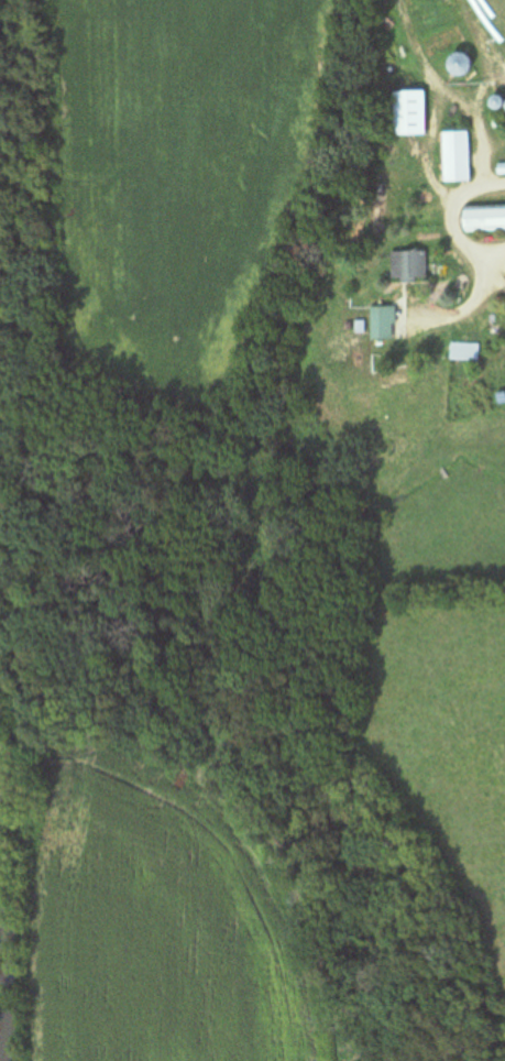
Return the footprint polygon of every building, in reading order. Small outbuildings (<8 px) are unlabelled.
[(450,69),(462,77),(472,60),(460,52),(450,69)] [(394,135),(426,135),(426,91),(394,91),(394,135)] [(470,132),(444,132),(444,182),(470,182),(470,132)] [(464,208),(465,231),(504,230),(504,207),(464,208)] [(427,252),(392,252),(392,282),(427,282),(427,252)] [(371,340),(394,340),(394,307),(371,307),(371,340)] [(479,343),(451,343),(451,361),(479,361),(479,343)]
